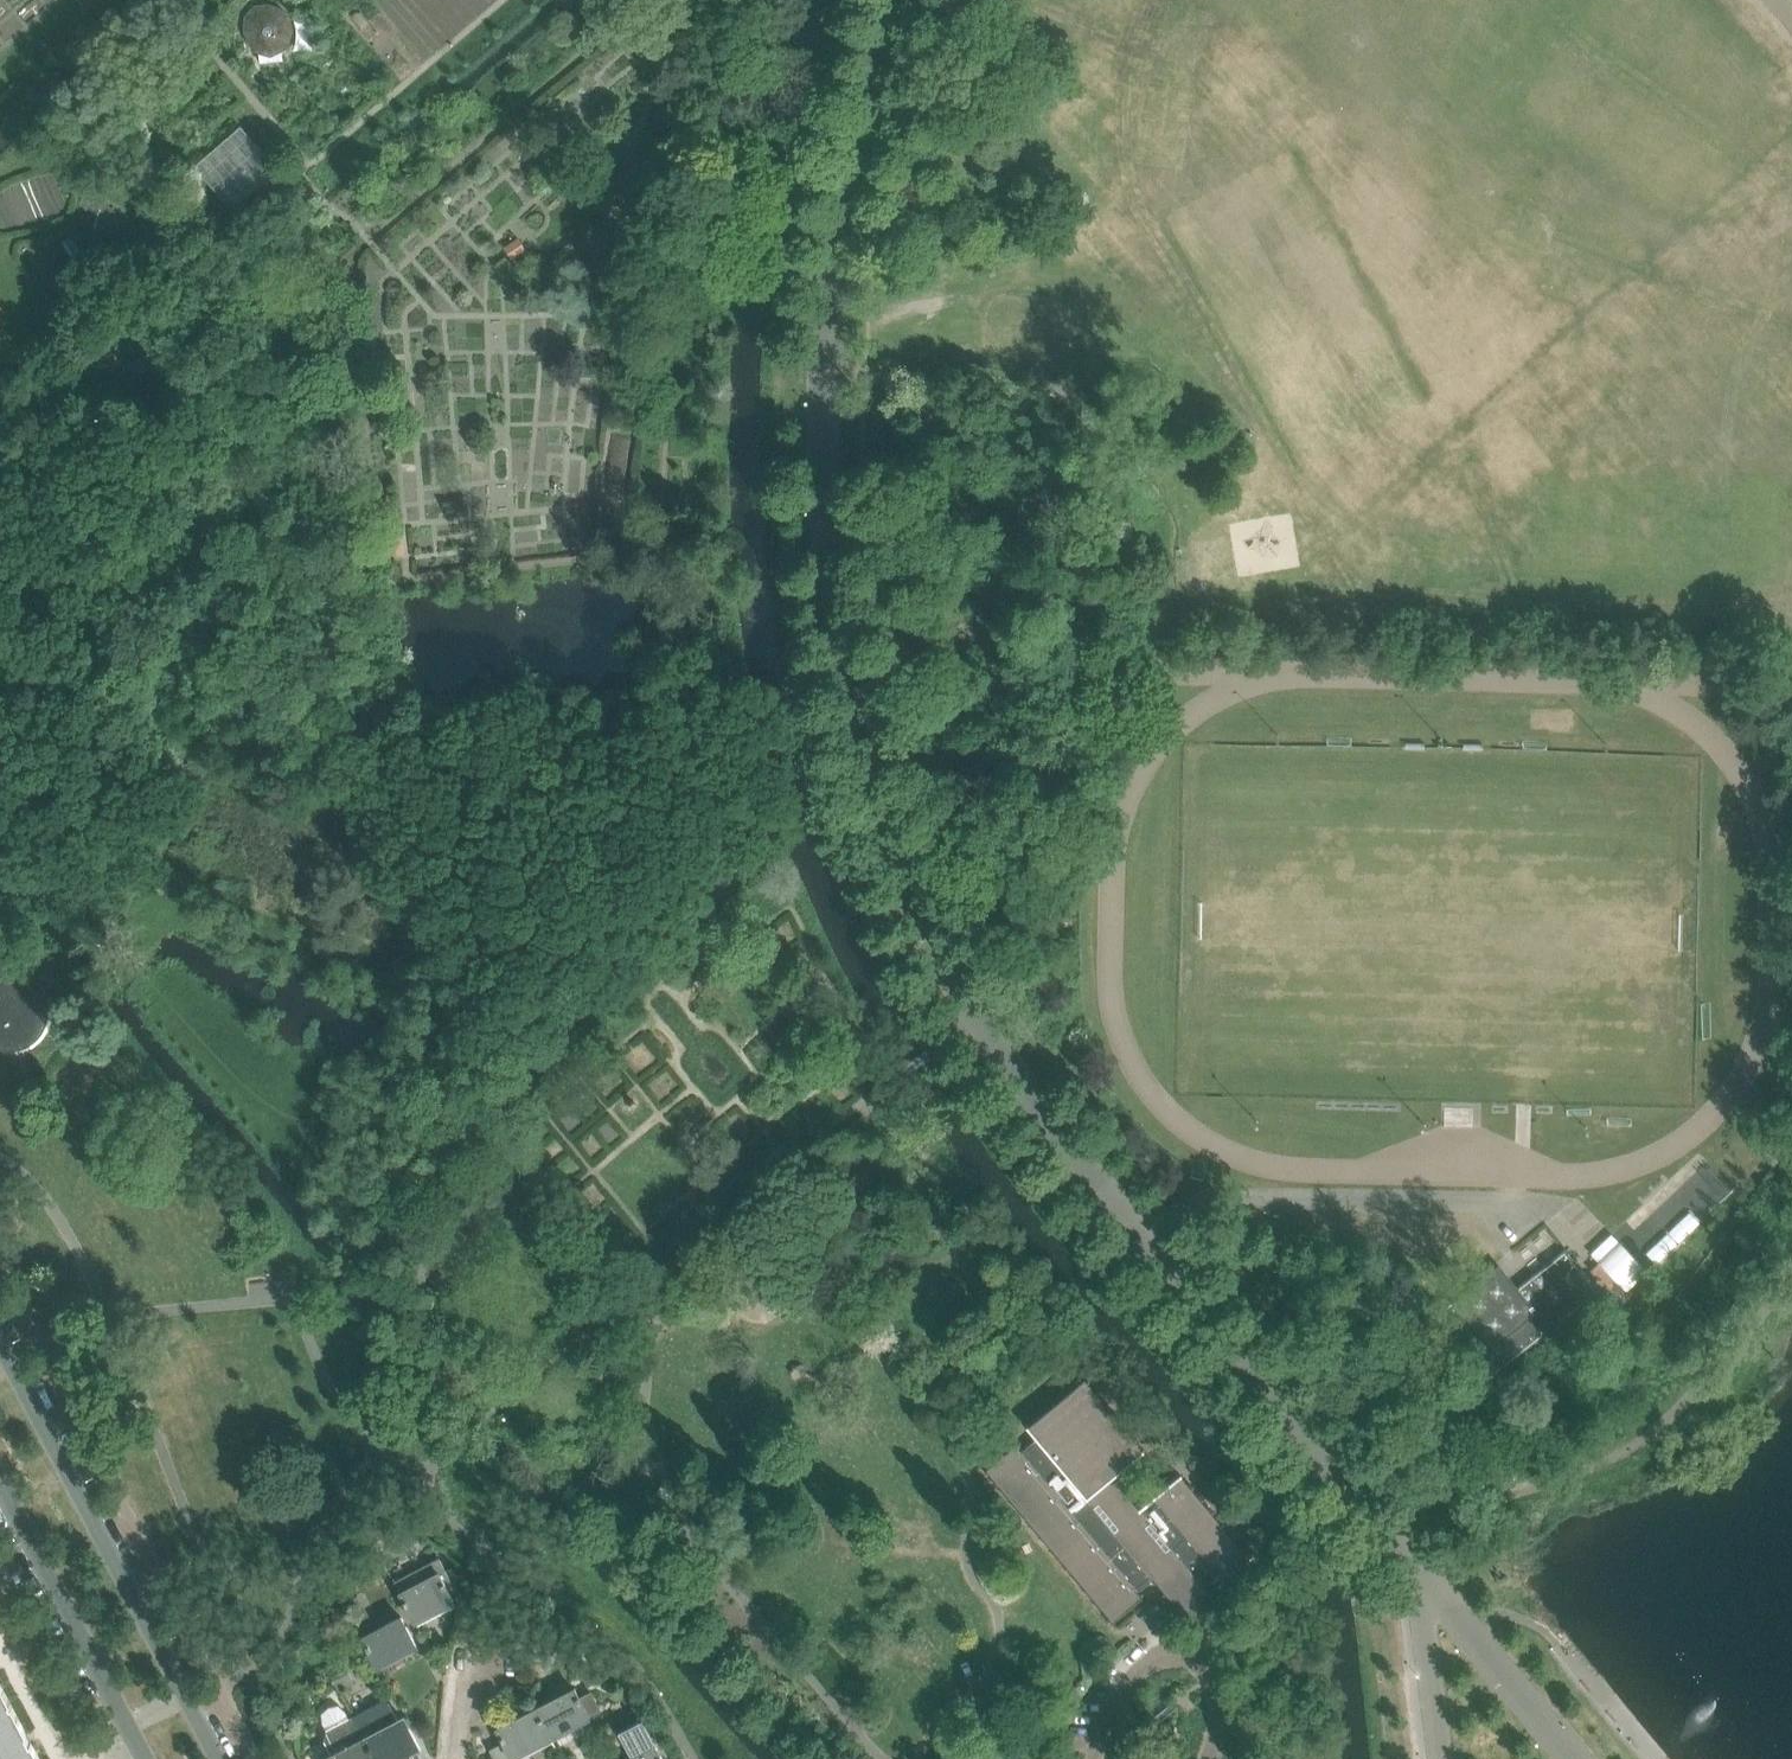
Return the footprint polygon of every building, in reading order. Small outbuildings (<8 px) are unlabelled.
[(285,12),(275,0),(261,0),(261,1),(253,0),(250,0),(251,3),(246,5),(241,8),(238,11),(236,16),(235,21),(236,27),(238,32),(241,36),(245,39),(250,41),(255,41),(261,40),(265,38),(269,34),(272,30),(275,30),(276,19),(285,12)] [(278,169),(240,127),(194,167),(231,210),(278,169)] [(519,236),(504,246),(513,259),(528,250),(519,236)] [(14,954),(13,948),(11,942),(9,938),(6,935),(5,933),(2,930),(1,929),(0,928),(0,1048),(1,1048),(5,1049),(10,1050),(13,1050),(19,1049),(24,1048),(28,1046),(33,1043),(37,1040),(41,1036),(44,1031),(46,1027),(48,1020),(49,1014),(48,1008),(47,1004),(46,1000),(44,995),(40,990),(35,985),(33,983),(29,982),(23,979),(20,977),(18,975),(16,973),(14,969),(14,963),(14,958),(14,954)] [(1485,1382),(1598,1292),(1565,1249),(1513,1290),(1498,1271),(1461,1301),(1457,1296),(1432,1315),(1485,1382)] [(1139,1510),(1112,1478),(1145,1451),(1144,1449),(1143,1450),(1085,1380),(1029,1426),(1028,1426),(1026,1427),(1035,1438),(1019,1451),(1015,1445),(986,1469),(1113,1622),(1142,1597),(1138,1592),(1154,1579),(1178,1607),(1202,1586),(1198,1581),(1239,1547),(1181,1477),(1182,1477),(1181,1475),(1169,1485),(1139,1510)] [(388,1536),(383,1527),(372,1533),(377,1542),(388,1536)] [(454,1600),(445,1584),(450,1582),(439,1559),(394,1582),(400,1593),(414,1621),(454,1600)] [(416,1645),(412,1637),(401,1617),(362,1638),(376,1666),(416,1645)] [(354,1684),(349,1673),(334,1681),(340,1691),(354,1684)] [(0,1683),(0,1709),(11,1704),(0,1683)] [(600,1711),(596,1702),(591,1692),(579,1698),(574,1689),(556,1698),(554,1693),(546,1697),(549,1702),(536,1709),(550,1737),(600,1711)] [(404,1719),(398,1722),(389,1704),(382,1702),(353,1717),(364,1739),(375,1758),(411,1758),(409,1756),(421,1750),(404,1719)] [(11,1704),(0,1709),(0,1758),(40,1758),(11,1704)] [(364,1739),(353,1717),(349,1719),(345,1712),(338,1705),(329,1708),(322,1714),(323,1724),(327,1731),(325,1740),(333,1756),(327,1758),(375,1758),(364,1739)] [(550,1737),(536,1709),(525,1715),(522,1716),(520,1711),(510,1715),(513,1721),(496,1729),(504,1744),(490,1751),(495,1758),(513,1758),(512,1757),(550,1737)] [(610,1720),(595,1728),(601,1740),(607,1751),(622,1743),(616,1733),(610,1720)] [(632,1758),(662,1758),(655,1747),(652,1742),(653,1742),(642,1721),(620,1732),(631,1753),(641,1748),(643,1753),(632,1758)]
